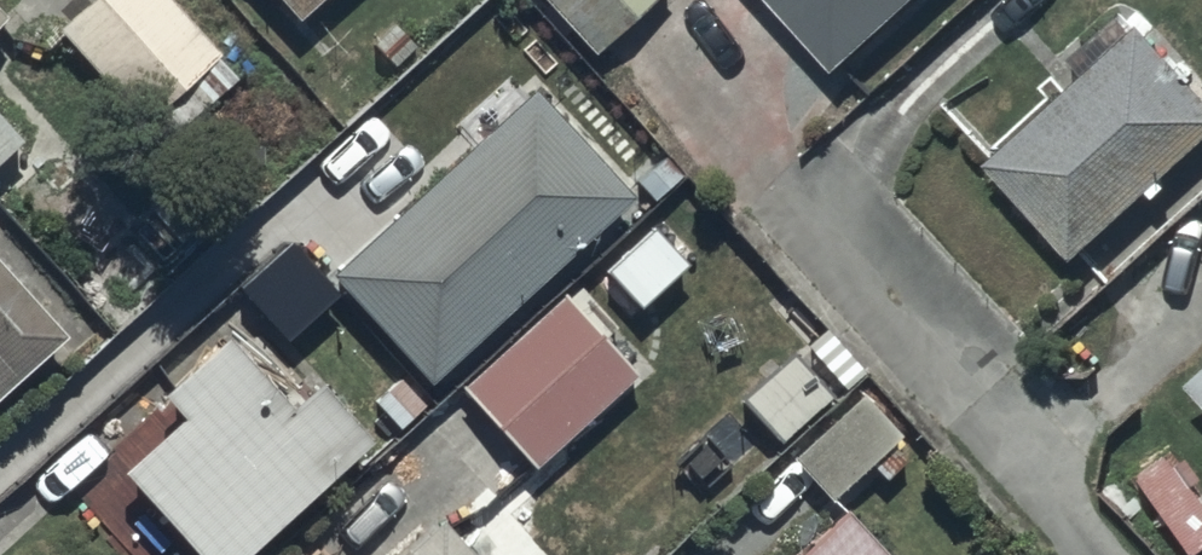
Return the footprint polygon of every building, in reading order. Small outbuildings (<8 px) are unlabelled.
[(170,0),(93,0),(58,33),(163,149),(235,84),(214,62),(220,56),(170,0)] [(298,25),(325,0),(276,0),(298,25)] [(586,65),(659,0),(528,0),(586,65)] [(832,73),(914,0),(767,0),(832,73)] [(1138,27),(988,167),(1073,258),(1201,138),(1201,95),(1138,27)] [(548,86),(333,278),(430,387),(636,203),(628,194),(638,186),(548,86)] [(0,118),(0,171),(26,147),(0,118)] [(683,266),(650,233),(605,279),(638,312),(683,266)] [(0,264),(0,401),(68,340),(0,264)] [(564,297),(459,389),(532,472),(636,381),(564,297)] [(125,478),(193,554),(253,554),(377,447),(326,389),(296,416),(231,342),(165,400),(186,424),(125,478)] [(830,395),(794,356),(740,407),(777,446),(830,395)] [(1185,386),(1201,405),(1201,371),(1185,386)] [(901,438),(860,395),(788,462),(826,503),(867,466),(883,483),(904,463),(890,448),(901,438)] [(839,513),(793,554),(878,554),(839,513)]
